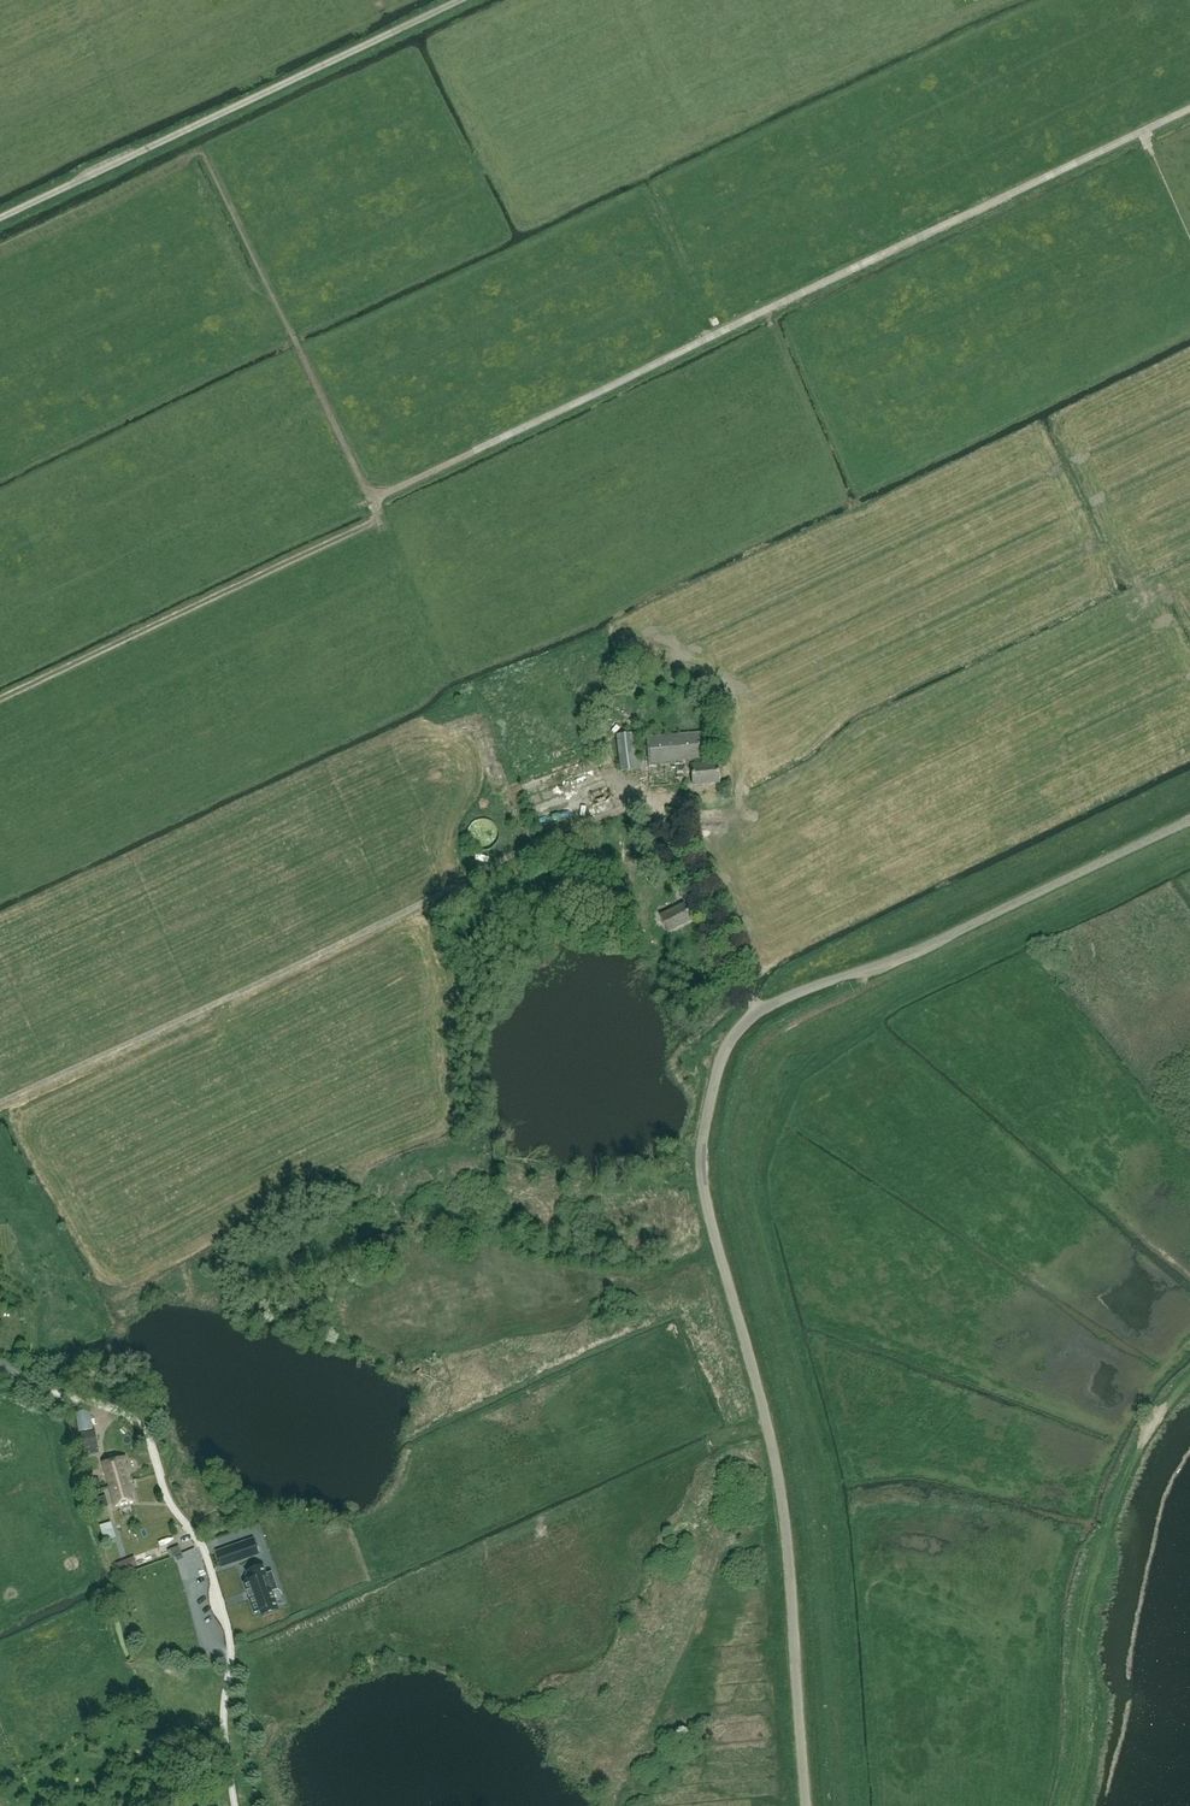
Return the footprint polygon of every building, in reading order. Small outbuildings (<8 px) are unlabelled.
[(604,723),(602,711),(592,713),(598,739),(603,738),(603,736),(607,735),(604,723)] [(693,785),(719,783),(717,764),(693,766),(692,760),(711,758),(709,732),(646,737),(649,770),(655,769),(655,766),(676,764),(677,773),(692,772),(693,785)] [(637,736),(618,737),(619,774),(639,773),(637,736)] [(552,828),(613,810),(601,769),(593,771),(591,763),(528,782),(531,793),(540,790),(552,828)] [(511,827),(516,823),(509,814),(504,818),(511,827)] [(499,838),(499,835),(499,832),(499,830),(497,827),(496,825),(494,823),(492,822),(490,820),(487,820),(485,819),(482,819),(480,820),(477,820),(475,822),(473,823),(471,825),(470,827),(469,830),(468,832),(468,835),(468,838),(469,840),(470,843),(471,845),(473,847),(476,849),(478,850),(481,850),(484,851),(486,850),(489,850),(491,849),(494,847),(496,845),(497,843),(498,840),(499,838)] [(668,932),(691,920),(683,904),(660,916),(668,932)] [(93,1429),(90,1410),(75,1413),(79,1432),(93,1429)] [(110,1487),(132,1481),(126,1456),(103,1462),(110,1487)] [(132,1481),(110,1487),(115,1506),(134,1501),(129,1482),(132,1481)] [(105,1496),(97,1498),(100,1509),(109,1507),(105,1496)] [(110,1522),(98,1526),(102,1540),(115,1536),(110,1522)] [(258,1553),(253,1538),(216,1551),(221,1566),(258,1553)] [(182,1553),(179,1546),(170,1549),(172,1556),(182,1553)] [(117,1564),(119,1575),(138,1571),(136,1560),(117,1564)] [(262,1565),(245,1571),(248,1580),(244,1581),(247,1591),(246,1591),(249,1598),(254,1612),(273,1606),(268,1591),(276,1588),(271,1572),(265,1574),(262,1565)] [(240,1600),(229,1603),(233,1616),(244,1612),(240,1600)] [(236,1618),(239,1627),(253,1623),(251,1614),(236,1618)] [(269,1632),(279,1628),(275,1620),(266,1623),(269,1632)]
